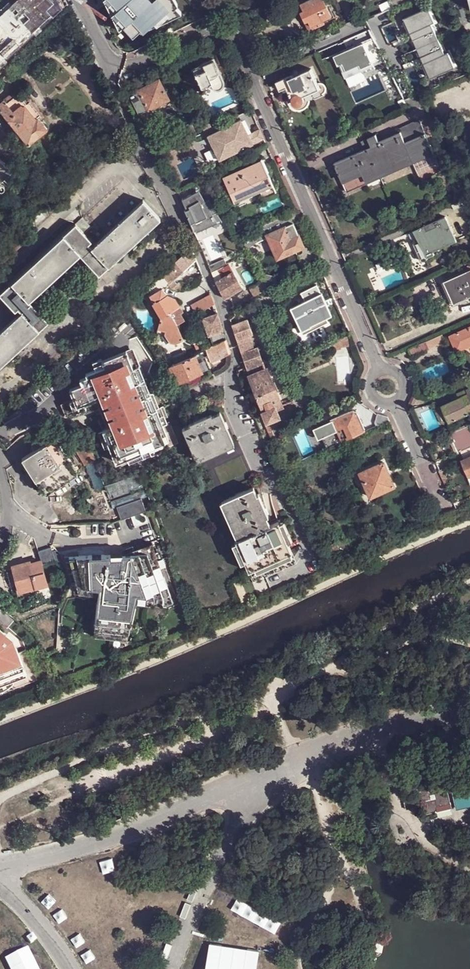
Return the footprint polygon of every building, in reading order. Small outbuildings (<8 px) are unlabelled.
[(0,18),(0,24),(5,29),(4,31),(0,26),(0,33),(2,35),(3,35),(5,35),(8,32),(15,40),(49,8),(46,4),(50,0),(19,0),(0,18)] [(106,3),(120,33),(129,29),(131,33),(149,25),(146,20),(163,12),(165,19),(183,11),(178,0),(113,0),(106,3)] [(323,0),(304,0),(299,2),(303,10),(307,19),(310,24),(316,21),(318,25),(324,21),(323,18),(328,16),(329,15),(326,7),(323,0)] [(428,6),(404,16),(413,37),(410,39),(418,56),(421,55),(431,77),(454,66),(448,51),(445,52),(431,22),(434,20),(428,6)] [(307,19),(303,10),(299,11),(304,20),(307,26),(309,28),(311,28),(318,25),(316,21),(310,24),(307,19)] [(374,67),(386,63),(373,39),(363,43),(374,67)] [(375,69),(374,67),(363,43),(363,42),(334,55),(338,64),(340,63),(346,77),(363,70),(364,73),(375,69)] [(196,86),(199,85),(201,84),(202,86),(210,82),(212,86),(214,87),(218,87),(221,86),(223,82),(223,79),(213,58),(202,63),(202,64),(193,68),(197,75),(191,78),(196,86)] [(321,89),(318,82),(311,68),(295,75),(294,73),(277,80),(281,89),(288,87),(294,101),(296,103),(297,104),(298,105),(300,104),(302,104),(303,103),(304,102),(305,100),(305,98),(304,96),(321,89)] [(12,70),(0,80),(0,90),(0,91),(14,78),(14,71),(12,70)] [(169,98),(160,78),(129,93),(139,112),(169,98)] [(322,82),(318,82),(321,89),(304,96),(305,98),(305,100),(304,102),(303,103),(302,104),(300,104),(298,105),(297,104),(296,103),(294,101),(289,103),(290,106),(294,109),(298,111),(303,110),(307,108),(310,104),(311,100),(324,94),(325,93),(327,90),(327,86),(325,83),(322,82)] [(0,102),(0,107),(29,142),(49,127),(40,116),(39,116),(37,117),(27,104),(29,103),(28,102),(19,91),(8,101),(5,98),(0,102)] [(408,110),(424,103),(418,93),(404,99),(407,108),(408,110)] [(39,116),(40,116),(42,115),(31,100),(28,102),(29,103),(27,104),(37,117),(39,116)] [(129,126),(124,114),(113,121),(123,133),(123,132),(129,126)] [(242,119),(209,135),(221,159),(264,138),(260,129),(254,131),(249,134),(246,127),(242,119)] [(377,133),(369,136),(372,145),(367,147),(334,161),(346,188),(365,180),(366,182),(381,176),(380,173),(413,159),(421,179),(442,170),(420,119),(400,127),(401,130),(395,133),(397,135),(381,143),(377,133)] [(191,122),(185,125),(190,135),(195,132),(191,122)] [(210,123),(203,127),(206,131),(213,128),(210,123)] [(372,145),(369,136),(363,138),(367,147),(372,145)] [(12,169),(0,156),(0,180),(12,169)] [(223,177),(225,184),(232,199),(234,202),(235,202),(234,200),(259,188),(262,196),(263,198),(276,192),(262,160),(263,160),(263,158),(262,158),(261,159),(261,160),(223,177)] [(63,187),(81,171),(77,165),(67,173),(66,172),(58,180),(63,187)] [(232,199),(225,184),(219,187),(225,202),(232,199)] [(203,195),(182,204),(183,207),(189,220),(194,232),(219,221),(214,209),(209,211),(203,195)] [(454,209),(467,204),(464,198),(452,204),(454,209)] [(10,357),(16,352),(50,321),(31,300),(51,281),(56,276),(81,254),(100,275),(130,247),(136,241),(160,219),(143,200),(92,247),(89,243),(92,240),(85,232),(91,226),(83,217),(0,293),(16,310),(19,308),(23,311),(0,332),(0,367),(10,357)] [(294,223),(301,220),(296,210),(235,236),(240,244),(241,243),(242,243),(243,244),(245,246),(247,249),(257,241),(268,236),(277,258),(301,247),(302,248),(302,250),(302,251),(301,252),(301,253),(300,253),(298,254),(302,265),(316,256),(310,243),(304,246),(299,235),(296,229),(294,223)] [(469,231),(469,213),(469,210),(462,212),(469,231)] [(424,231),(433,250),(457,240),(445,216),(437,219),(439,225),(424,231)] [(437,219),(422,226),(424,231),(439,225),(437,219)] [(306,232),(303,226),(296,229),(299,235),(306,232)] [(427,252),(433,250),(424,231),(422,226),(417,228),(427,252)] [(191,248),(185,254),(163,273),(171,283),(168,285),(169,286),(172,289),(178,291),(189,285),(183,278),(176,285),(173,281),(196,259),(191,248)] [(224,258),(209,266),(212,273),(216,271),(220,269),(227,264),(224,258)] [(242,267),(237,258),(229,263),(233,272),(242,267)] [(233,272),(229,263),(226,265),(220,269),(224,277),(233,272)] [(444,281),(449,292),(452,291),(456,302),(469,295),(469,269),(444,281)] [(242,287),(233,272),(224,277),(220,280),(216,282),(224,298),(242,287)] [(171,283),(163,273),(148,288),(152,295),(150,297),(155,304),(153,305),(161,319),(158,331),(166,333),(166,336),(171,344),(176,346),(186,341),(178,326),(186,321),(181,315),(184,313),(176,300),(168,296),(164,292),(169,286),(168,285),(171,283)] [(256,295),(266,288),(262,281),(252,288),(256,295)] [(321,304),(325,302),(326,302),(321,292),(320,292),(316,284),(300,291),(302,298),(307,296),(307,298),(290,307),(300,330),(310,325),(310,324),(327,317),(324,313),(321,304)] [(190,304),(194,313),(214,304),(210,295),(190,304)] [(214,344),(226,338),(218,312),(203,318),(210,337),(211,337),(214,344)] [(232,326),(247,367),(250,375),(266,369),(258,348),(254,349),(248,336),(253,334),(248,319),(232,326)] [(452,335),(459,350),(469,345),(469,326),(452,335)] [(427,341),(430,349),(445,341),(442,333),(427,341)] [(211,361),(231,352),(226,338),(214,344),(200,350),(196,352),(196,353),(189,356),(189,355),(174,362),(175,363),(170,366),(178,382),(211,368),(208,362),(211,361)] [(427,341),(409,348),(413,356),(430,349),(427,341)] [(170,439),(129,350),(105,361),(107,367),(90,375),(91,377),(84,381),(86,385),(72,392),(77,402),(63,408),(68,420),(98,407),(109,431),(104,434),(107,442),(111,441),(114,447),(110,449),(117,463),(170,439)] [(337,356),(338,379),(356,378),(354,354),(337,356)] [(48,387),(52,382),(52,383),(55,385),(59,385),(62,384),(63,380),(63,377),(61,374),(64,371),(61,368),(45,383),(48,387)] [(266,369),(250,375),(257,392),(250,395),(253,402),(260,399),(266,414),(263,415),(269,431),(272,430),(276,437),(282,434),(279,427),(283,426),(275,408),(282,405),(267,368),(266,369)] [(468,411),(469,411),(469,388),(469,387),(467,389),(466,389),(449,397),(450,400),(461,396),(468,411)] [(450,419),(468,411),(461,396),(450,400),(443,403),(450,419)] [(357,409),(352,408),(331,417),(331,416),(325,419),(326,421),(312,427),(317,438),(325,435),(331,447),(343,442),(341,439),(365,428),(357,409)] [(190,423),(183,426),(196,456),(233,439),(220,409),(213,412),(212,410),(189,421),(190,423)] [(331,416),(330,413),(315,420),(317,425),(326,421),(325,419),(331,416)] [(458,450),(469,445),(469,423),(450,432),(454,441),(453,442),(455,448),(457,449),(458,450)] [(86,432),(64,427),(86,464),(95,489),(106,485),(96,460),(86,432)] [(276,437),(271,439),(275,447),(286,443),(282,434),(276,437)] [(25,461),(36,479),(43,490),(78,470),(58,437),(43,445),(40,440),(34,444),(37,449),(23,457),(25,461)] [(315,474),(325,470),(319,457),(309,461),(315,474)] [(32,482),(36,479),(25,461),(22,463),(32,482)] [(367,497),(395,486),(383,461),(359,472),(366,487),(363,488),(367,497)] [(106,485),(110,499),(145,486),(141,473),(106,485)] [(258,488),(259,491),(264,489),(260,481),(255,484),(258,488)] [(271,518),(259,491),(258,488),(254,485),(225,498),(244,542),(239,544),(254,577),(298,557),(278,515),(271,518)] [(149,496),(147,489),(112,501),(114,508),(117,506),(141,497),(149,496)] [(121,518),(146,510),(141,497),(117,506),(121,518)] [(78,584),(99,587),(99,593),(95,627),(129,631),(136,599),(138,593),(165,595),(171,593),(152,541),(123,552),(122,558),(106,559),(105,553),(102,553),(93,554),(70,555),(78,584)] [(78,584),(70,555),(65,555),(72,583),(78,584)] [(19,591),(47,584),(41,560),(35,562),(30,563),(30,561),(12,566),(13,568),(19,590),(19,591)] [(12,592),(19,590),(13,568),(6,570),(12,592)] [(99,587),(78,584),(77,591),(99,593),(99,587)] [(138,593),(136,599),(166,603),(173,600),(171,593),(165,595),(138,593)] [(129,631),(95,627),(94,635),(128,638),(129,631)] [(12,680),(26,674),(17,652),(11,654),(8,644),(5,642),(9,637),(0,630),(0,684),(12,680)] [(13,640),(9,637),(5,642),(8,644),(11,654),(17,652),(13,640)] [(12,680),(0,684),(0,690),(3,689),(8,686),(13,682),(12,680)] [(454,805),(451,791),(446,792),(444,781),(417,787),(419,792),(406,795),(409,808),(421,805),(420,800),(425,799),(428,811),(454,805)]
